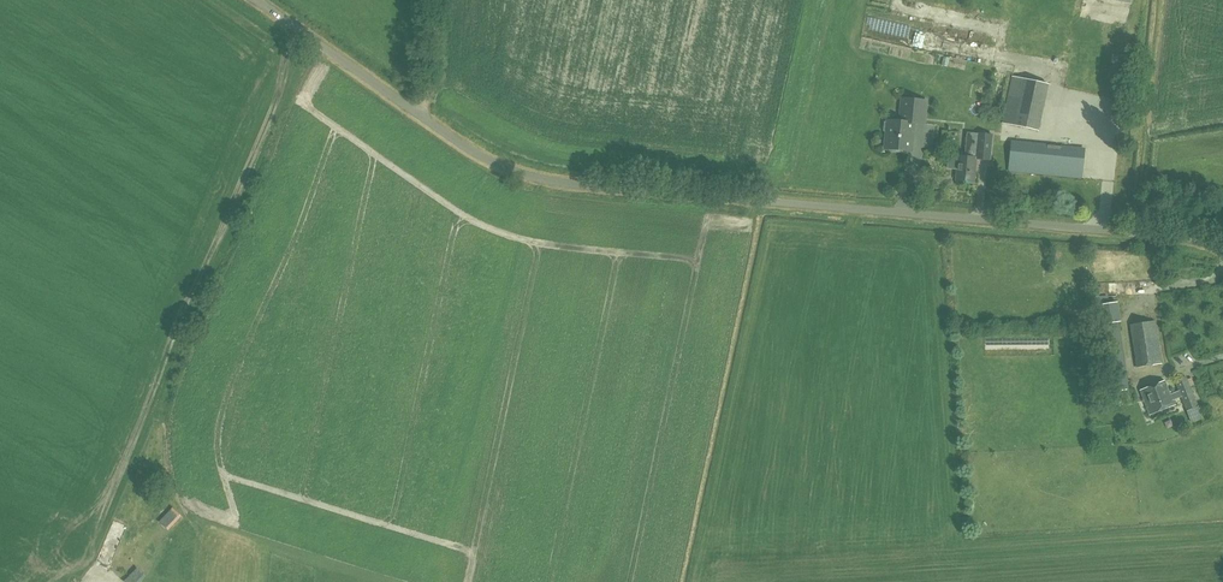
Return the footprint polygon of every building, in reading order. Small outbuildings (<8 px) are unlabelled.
[(912,18),(913,5),(901,4),(899,17),(912,18)] [(875,17),(872,29),(911,39),(914,27),(875,17)] [(950,57),(947,66),(953,68),(955,58),(950,57)] [(1039,131),(1049,83),(1012,75),(1002,123),(1039,131)] [(924,124),(926,100),(903,98),(900,121),(888,120),(888,122),(885,122),(884,131),(887,131),(885,149),(911,151),(914,123),(924,124)] [(979,133),(968,132),(965,156),(959,155),(956,180),(974,182),(976,158),(990,159),(992,134),(979,133)] [(1085,148),(1011,141),(1008,171),(1082,178),(1085,148)] [(1107,393),(1129,389),(1119,322),(1121,321),(1118,302),(1093,305),(1107,393)] [(1136,368),(1163,363),(1155,320),(1130,324),(1136,368)] [(1164,380),(1140,390),(1150,415),(1176,404),(1174,399),(1182,396),(1179,390),(1171,393),(1171,392),(1169,392),(1164,380)] [(1188,396),(1193,410),(1198,408),(1193,394),(1188,396)] [(170,530),(183,516),(172,506),(159,521),(170,530)] [(146,576),(137,568),(124,581),(125,581),(139,581),(146,576)]
